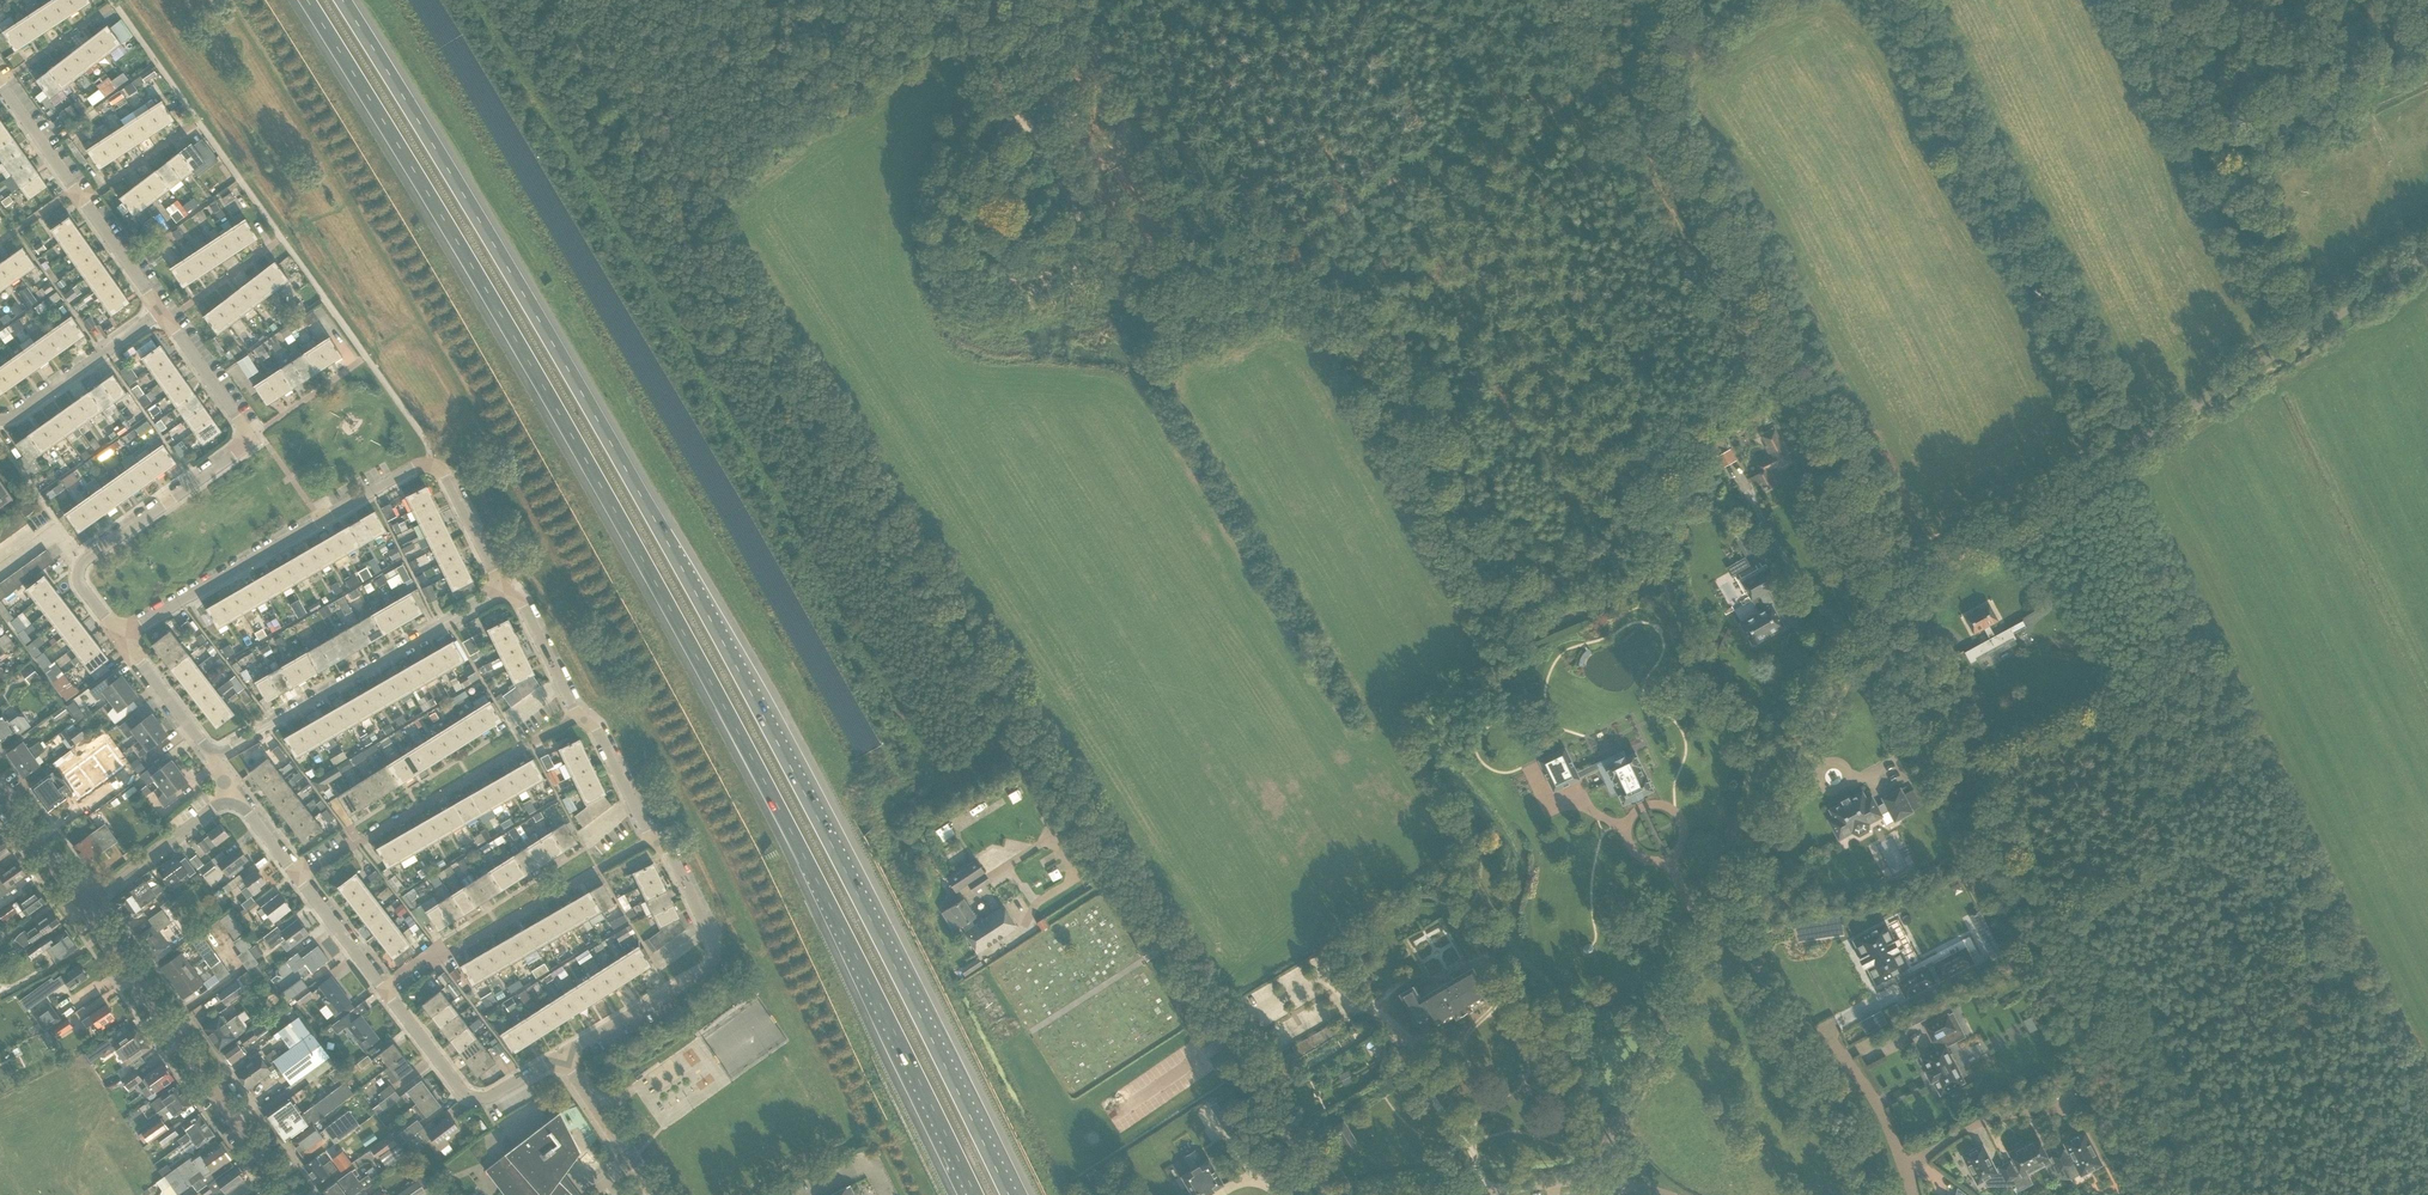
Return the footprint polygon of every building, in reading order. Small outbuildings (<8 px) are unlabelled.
[(53,27),(66,19),(54,0),(52,0),(41,7),(53,27)] [(66,19),(78,11),(71,0),(54,0),(66,19)] [(78,11),(91,2),(90,0),(71,0),(78,11)] [(28,15),(41,35),(53,27),(41,7),(28,15)] [(16,24),(28,43),(41,35),(28,15),(16,24)] [(3,32),(15,52),(28,43),(16,24),(3,32)] [(122,44),(108,25),(96,35),(110,53),(122,44)] [(84,44),(98,62),(110,53),(96,35),(84,44)] [(72,53),(86,71),(98,62),(84,44),(72,53)] [(60,62),(74,80),(86,71),(72,53),(60,62)] [(48,71),(63,89),(74,80),(60,62),(48,71)] [(48,71),(36,80),(44,90),(48,96),(50,99),(63,89),(48,71)] [(117,88),(111,79),(98,88),(99,89),(104,96),(117,88)] [(132,83),(125,88),(130,96),(137,91),(132,83)] [(99,89),(93,94),(98,101),(104,96),(99,89)] [(44,90),(36,96),(40,101),(48,96),(44,90)] [(81,99),(74,104),(81,114),(88,109),(81,99)] [(149,109),(162,128),(175,120),(162,101),(149,109)] [(71,105),(60,113),(66,122),(77,113),(71,105)] [(95,108),(89,112),(91,116),(98,112),(95,108)] [(137,117),(149,137),(162,128),(149,109),(137,117)] [(124,125),(137,145),(149,137),(137,117),(124,125)] [(0,128),(0,146),(13,137),(4,125),(0,128)] [(112,133),(124,153),(137,145),(124,125),(112,133)] [(111,162),(112,161),(99,142),(94,133),(81,142),(99,169),(111,162)] [(99,142),(112,161),(124,153),(112,133),(99,142)] [(0,146),(0,159),(3,163),(22,149),(13,137),(0,146)] [(192,143),(179,153),(193,171),(206,162),(210,167),(219,160),(215,155),(207,145),(198,151),(192,143)] [(22,149),(3,163),(11,175),(30,162),(22,149)] [(79,150),(73,154),(82,167),(88,163),(79,150)] [(167,162),(182,180),(193,171),(179,153),(167,162)] [(30,162),(11,175),(20,187),(39,174),(30,162)] [(156,171),(170,189),(182,180),(167,162),(156,171)] [(144,180),(158,198),(170,189),(156,171),(144,180)] [(39,174),(20,187),(29,200),(48,186),(39,174)] [(132,189),(146,207),(158,198),(144,180),(132,189)] [(132,189),(120,198),(134,217),(146,207),(132,189)] [(231,192),(222,198),(226,204),(235,198),(231,192)] [(9,196),(1,201),(6,207),(13,201),(9,196)] [(194,197),(189,201),(194,207),(199,203),(194,197)] [(202,210),(196,214),(201,221),(207,216),(202,210)] [(159,214),(154,218),(159,225),(165,221),(159,214)] [(78,229),(69,217),(50,230),(59,243),(78,229)] [(245,219),(232,228),(245,247),(257,239),(245,219)] [(165,221),(159,225),(164,231),(170,227),(165,221)] [(232,255),(245,247),(232,228),(220,236),(232,255)] [(78,229),(59,243),(68,255),(87,241),(78,229)] [(166,236),(155,243),(159,249),(170,242),(166,236)] [(220,263),(232,255),(220,236),(207,244),(220,263)] [(87,241),(68,255),(77,267),(96,254),(87,241)] [(207,271),(220,263),(207,244),(195,252),(207,271)] [(37,266),(23,247),(11,256),(24,275),(37,266)] [(195,279),(207,271),(195,252),(182,260),(195,279)] [(96,254),(77,267),(85,279),(104,266),(96,254)] [(12,284),(24,275),(11,256),(0,264),(0,267),(12,284)] [(182,260),(169,268),(182,288),(195,279),(182,260)] [(289,280),(275,261),(263,271),(277,289),(289,280)] [(46,262),(42,265),(46,271),(51,268),(46,262)] [(104,266),(85,279),(94,291),(113,278),(104,266)] [(12,284),(0,267),(0,292),(12,284)] [(251,280),(265,298),(277,289),(263,271),(251,280)] [(113,278),(94,291),(103,303),(122,290),(113,278)] [(63,279),(58,282),(62,288),(67,285),(63,279)] [(239,289),(254,307),(265,298),(251,280),(239,289)] [(49,283),(42,288),(47,294),(53,290),(49,283)] [(228,298),(242,316),(254,307),(239,289),(228,298)] [(122,290),(103,303),(112,316),(130,303),(122,290)] [(216,307),(230,326),(242,316),(228,298),(216,307)] [(83,300),(77,304),(82,310),(88,306),(83,300)] [(43,301),(34,307),(39,313),(48,307),(43,301)] [(301,301),(292,308),(297,315),(306,308),(301,301)] [(216,307),(203,317),(218,335),(230,326),(216,307)] [(313,311),(302,318),(307,326),(318,319),(313,311)] [(285,312),(279,316),(284,324),(290,320),(285,312)] [(59,325),(73,344),(85,335),(72,316),(59,325)] [(90,317),(83,321),(89,329),(96,325),(90,317)] [(297,319),(289,325),(293,331),(302,325),(297,319)] [(111,324),(105,328),(108,332),(114,328),(111,324)] [(47,333),(61,352),(73,344),(59,325),(47,333)] [(0,332),(0,335),(3,339),(10,334),(6,328),(0,332)] [(35,342),(48,361),(61,352),(47,333),(35,342)] [(214,337),(210,340),(222,356),(226,353),(214,337)] [(330,365),(342,356),(330,337),(317,345),(330,365)] [(23,351),(36,369),(48,361),(35,342),(23,351)] [(262,344),(255,349),(260,356),(267,352),(262,344)] [(169,358),(161,345),(142,358),(151,371),(169,358)] [(230,350),(226,353),(230,359),(234,356),(234,355),(241,349),(238,345),(230,350)] [(304,353),(317,373),(330,365),(317,345),(310,350),(306,345),(301,348),(304,353)] [(133,346),(123,353),(127,358),(137,351),(133,346)] [(11,359),(24,378),(36,369),(23,351),(11,359)] [(304,353),(292,361),(304,381),(317,373),(304,353)] [(248,376),(258,370),(248,355),(238,361),(248,376)] [(169,358),(151,371),(159,383),(178,370),(169,358)] [(12,387),(24,378),(11,359),(0,367),(0,370),(12,387)] [(279,370),(292,389),(304,381),(292,361),(279,370)] [(137,381),(127,367),(119,372),(129,386),(137,381)] [(12,387),(0,370),(0,395),(12,387)] [(178,370),(159,383),(168,395),(187,382),(178,370)] [(279,397),(292,389),(279,370),(267,378),(279,397)] [(127,393),(114,374),(101,383),(114,402),(127,393)] [(267,406),(279,397),(267,378),(254,386),(267,406)] [(187,382),(168,395),(176,408),(195,394),(187,382)] [(114,402),(101,383),(89,392),(102,411),(114,402)] [(89,392),(77,401),(90,420),(102,411),(89,392)] [(195,394),(176,408),(185,420),(204,406),(195,394)] [(90,420),(77,401),(64,409),(78,428),(90,420)] [(204,406),(185,420),(194,432),(213,419),(204,406)] [(64,409),(52,418),(66,437),(78,428),(64,409)] [(66,437),(52,418),(40,426),(53,445),(66,437)] [(213,419),(194,432),(203,444),(222,431),(213,419)] [(40,426),(28,435),(41,454),(53,445),(40,426)] [(1779,468),(1791,462),(1787,454),(1789,453),(1782,440),(1780,440),(1775,430),(1762,437),(1767,445),(1765,446),(1769,454),(1771,453),(1773,458),(1758,466),(1762,473),(1751,478),(1756,486),(1761,484),(1765,492),(1778,486),(1769,469),(1777,465),(1779,468)] [(114,431),(109,435),(112,439),(117,435),(114,431)] [(31,466),(29,463),(41,454),(28,435),(15,444),(24,456),(18,460),(25,470),(31,466)] [(170,435),(166,439),(169,443),(174,440),(170,435)] [(182,440),(173,446),(180,457),(190,451),(182,440)] [(151,453),(164,472),(177,463),(163,444),(151,453)] [(109,446),(101,451),(105,458),(113,452),(109,446)] [(1722,467),(1735,460),(1730,450),(1717,457),(1722,467)] [(138,461),(152,480),(164,472),(151,453),(138,461)] [(126,470),(140,489),(152,480),(138,461),(126,470)] [(114,479),(128,498),(140,489),(126,470),(114,479)] [(66,487),(78,479),(73,472),(61,480),(66,487)] [(52,473),(45,478),(48,483),(56,478),(52,473)] [(0,479),(0,507),(13,498),(0,479)] [(102,487),(115,506),(128,498),(114,479),(102,487)] [(57,494),(65,489),(61,483),(53,489),(57,494)] [(433,500),(426,486),(405,497),(412,511),(433,500)] [(90,496),(103,515),(115,506),(102,487),(90,496)] [(78,505),(91,524),(103,515),(90,496),(78,505)] [(440,514),(433,500),(412,511),(419,524),(440,514)] [(25,516),(34,510),(30,504),(21,510),(25,516)] [(65,514),(78,533),(91,524),(78,505),(65,514)] [(387,531),(375,511),(362,519),(373,539),(387,531)] [(21,528),(27,523),(19,512),(13,516),(21,528)] [(447,527),(440,514),(419,524),(425,537),(447,527)] [(15,532),(21,528),(13,516),(7,521),(15,532)] [(349,526),(361,546),(373,539),(362,519),(349,526)] [(9,536),(15,532),(7,521),(1,525),(9,536)] [(9,536),(1,525),(0,526),(0,536),(3,540),(9,536)] [(336,534),(348,554),(361,546),(349,526),(336,534)] [(1737,533),(1749,554),(1761,548),(1749,526),(1737,533)] [(453,540),(447,527),(425,537),(432,551),(453,540)] [(323,541),(335,561),(348,554),(336,534),(323,541)] [(460,554),(453,540),(432,551),(439,564),(460,554)] [(310,549),(322,569),(335,561),(323,541),(310,549)] [(384,543),(378,546),(382,552),(387,549),(384,543)] [(412,544),(402,549),(404,553),(414,548),(412,544)] [(396,548),(388,552),(393,560),(400,556),(396,548)] [(297,556),(309,576),(322,569),(310,549),(297,556)] [(48,565),(55,561),(46,550),(40,554),(48,565)] [(43,570),(48,565),(40,554),(34,558),(43,570)] [(467,567),(460,554),(439,564),(445,578),(467,567)] [(284,564),(296,584),(309,576),(297,556),(284,564)] [(37,574),(43,570),(34,558),(28,563),(37,574)] [(416,559),(409,562),(412,569),(419,565),(416,559)] [(31,578),(37,574),(28,563),(22,567),(31,578)] [(271,571),(283,591),(296,584),(284,564),(271,571)] [(367,566),(358,572),(363,581),(372,575),(367,566)] [(17,571),(25,582),(31,578),(22,567),(17,571)] [(473,581),(467,567),(445,578),(452,591),(458,588),(462,596),(476,589),(472,581),(473,581)] [(1760,596),(1767,609),(1772,606),(1773,606),(1776,604),(1769,591),(1779,586),(1769,569),(1744,583),(1753,600),(1760,596)] [(19,587),(25,582),(17,571),(11,576),(19,587)] [(258,579),(270,599),(283,591),(271,571),(258,579)] [(422,573),(417,576),(420,582),(425,580),(422,573)] [(54,588),(45,575),(26,590),(36,602),(54,588)] [(13,591),(19,587),(11,576),(5,580),(13,591)] [(245,586),(257,606),(270,599),(258,579),(245,586)] [(13,591),(5,580),(0,583),(0,586),(7,595),(13,591)] [(371,583),(365,586),(368,592),(374,589),(371,583)] [(431,584),(422,589),(430,603),(438,598),(431,584)] [(232,594),(244,614),(257,606),(245,586),(232,594)] [(348,592),(353,600),(361,595),(357,587),(348,592)] [(54,588),(36,602),(45,614),(63,599),(54,588)] [(409,620),(423,612),(411,592),(398,599),(409,620)] [(220,601),(231,621),(244,614),(232,594),(220,601)] [(343,596),(337,599),(341,607),(348,604),(343,596)] [(63,599),(45,614),(54,625),(72,611),(63,599)] [(385,607),(396,627),(409,620),(398,599),(385,607)] [(220,601),(206,609),(218,629),(231,621),(220,601)] [(1995,635),(1989,625),(1998,620),(1989,604),(1966,617),(1974,633),(1983,628),(1989,638),(1964,652),(1971,663),(2016,639),(2013,633),(2026,627),(2023,620),(1995,635)] [(1772,606),(1767,609),(1741,624),(1754,645),(1785,627),(1773,606),(1772,606)] [(372,614),(383,635),(396,627),(385,607),(372,614)] [(72,611),(54,625),(63,637),(81,623),(72,611)] [(23,629),(32,623),(23,612),(11,621),(19,632),(23,629)] [(359,622),(370,642),(383,635),(372,614),(359,622)] [(276,617),(267,623),(272,632),(281,627),(276,617)] [(515,633),(508,619),(487,630),(494,643),(515,633)] [(346,629),(357,649),(370,642),(359,622),(346,629)] [(81,623),(63,637),(72,649),(91,635),(81,623)] [(19,632),(17,634),(24,644),(30,639),(23,629),(19,632)] [(333,637),(344,657),(357,649),(346,629),(333,637)] [(170,630),(152,645),(161,657),(180,643),(170,630)] [(15,644),(7,633),(0,638),(0,646),(4,651),(15,644)] [(521,647),(515,633),(494,643),(501,657),(521,647)] [(91,635),(72,649),(77,656),(81,660),(81,661),(100,647),(91,635)] [(248,636),(243,639),(247,645),(252,643),(248,636)] [(320,644),(332,665),(344,657),(333,637),(320,644)] [(472,637),(464,642),(471,655),(480,650),(472,637)] [(27,646),(36,658),(42,653),(33,641),(27,646)] [(454,641),(440,649),(452,669),(465,661),(454,641)] [(180,643),(161,657),(170,669),(189,654),(180,643)] [(307,652),(319,672),(332,665),(320,644),(307,652)] [(212,645),(207,649),(212,655),(217,652),(216,650),(212,645)] [(100,647),(81,661),(91,673),(109,659),(100,647)] [(528,660),(521,647),(501,657),(507,670),(528,660)] [(452,669),(440,649),(427,656),(439,676),(452,669)] [(44,652),(42,653),(36,658),(44,669),(52,663),(44,652)] [(252,652),(240,660),(243,665),(250,660),(252,663),(256,661),(254,658),(255,657),(252,652)] [(294,659),(306,679),(319,672),(307,652),(294,659)] [(189,654),(170,669),(180,680),(198,666),(189,654)] [(77,656),(72,660),(75,665),(81,660),(77,656)] [(414,664),(426,684),(439,676),(427,656),(414,664)] [(281,667),(293,687),(306,679),(294,659),(281,667)] [(507,670),(514,683),(514,684),(520,681),(526,678),(533,675),(535,674),(528,660),(507,670)] [(44,669),(43,670),(53,682),(64,674),(55,661),(52,663),(44,669)] [(413,691),(426,684),(414,664),(401,671),(413,691)] [(31,665),(21,672),(30,683),(39,676),(31,665)] [(198,666),(180,680),(189,692),(207,678),(198,666)] [(268,674),(280,694),(293,687),(281,667),(268,674)] [(246,669),(240,672),(245,681),(251,677),(246,669)] [(122,675),(120,676),(116,671),(90,690),(98,701),(106,695),(110,701),(130,686),(122,675)] [(388,678),(400,699),(413,691),(401,671),(388,678)] [(268,674),(255,682),(266,702),(280,694),(268,674)] [(533,675),(526,678),(534,690),(540,685),(533,675)] [(216,690),(198,704),(207,716),(225,702),(220,695),(234,685),(231,681),(236,677),(235,676),(216,690)] [(207,678),(189,692),(198,704),(216,690),(207,678)] [(375,686),(387,706),(400,699),(388,678),(375,686)] [(526,678),(520,681),(529,694),(534,690),(526,678)] [(520,681),(514,684),(514,683),(513,684),(523,698),(529,694),(520,681)] [(1520,681),(1512,685),(1516,693),(1524,689),(1520,681)] [(71,682),(59,691),(66,701),(78,692),(71,682)] [(509,686),(509,690),(517,702),(523,698),(513,684),(509,686)] [(138,696),(130,686),(110,701),(115,707),(107,712),(115,723),(128,713),(124,707),(138,696)] [(362,693),(374,714),(387,706),(375,686),(362,693)] [(244,689),(237,694),(246,705),(252,700),(244,689)] [(466,690),(459,694),(462,699),(469,695),(466,690)] [(509,690),(508,692),(503,696),(511,706),(517,702),(509,690)] [(349,701),(361,721),(374,714),(362,693),(349,701)] [(441,695),(434,699),(437,704),(443,700),(441,695)] [(453,698),(446,702),(450,707),(456,704),(453,698)] [(337,708),(348,729),(361,721),(349,701),(337,708)] [(429,701),(421,705),(424,711),(432,707),(429,701)] [(477,709),(489,728),(502,720),(490,701),(477,709)] [(73,702),(66,706),(71,712),(77,708),(73,702)] [(225,702),(207,716),(216,728),(235,714),(226,702),(225,702)] [(64,707),(52,715),(56,721),(68,713),(64,707)] [(324,716),(335,736),(348,729),(337,708),(324,716)] [(464,717),(477,736),(489,728),(477,709),(464,717)] [(15,731),(18,735),(31,725),(30,724),(29,725),(23,717),(18,717),(14,720),(11,717),(7,720),(2,713),(0,714),(0,742),(15,731)] [(135,733),(140,739),(142,738),(160,724),(151,714),(138,724),(132,716),(119,726),(129,738),(135,733)] [(311,723),(322,744),(335,736),(324,716),(311,723)] [(452,725),(464,744),(477,736),(464,717),(452,725)] [(298,731),(309,751),(322,744),(311,723),(298,731)] [(168,735),(160,724),(142,738),(140,739),(145,745),(138,750),(147,763),(160,753),(154,745),(168,735)] [(78,725),(68,733),(76,743),(86,736),(78,725)] [(439,733),(451,752),(464,744),(452,725),(439,733)] [(298,731),(284,739),(296,759),(309,751),(298,731)] [(373,732),(368,735),(372,742),(377,739),(373,732)] [(426,741),(439,760),(451,752),(439,733),(426,741)] [(558,749),(565,763),(586,753),(580,739),(558,749)] [(23,741),(7,753),(15,765),(43,745),(39,740),(28,748),(23,741)] [(413,748),(426,768),(439,760),(426,741),(413,748)] [(43,745),(15,765),(24,776),(33,770),(40,764),(35,758),(46,749),(43,745)] [(105,746),(91,756),(108,779),(112,776),(118,771),(122,769),(111,753),(114,751),(110,746),(107,748),(105,746)] [(278,746),(272,751),(280,762),(286,757),(278,746)] [(1642,765),(1636,752),(1628,756),(1625,750),(1578,773),(1565,747),(1540,759),(1554,791),(1580,778),(1579,776),(1600,766),(1612,793),(1618,790),(1624,804),(1654,790),(1647,777),(1645,778),(1640,766),(1642,765)] [(369,748),(363,752),(366,757),(372,753),(369,748)] [(401,756),(413,776),(426,768),(413,748),(401,756)] [(363,752),(357,755),(361,761),(366,758),(366,757),(363,752)] [(565,763),(572,777),(593,766),(586,753),(565,763)] [(72,754),(66,758),(70,763),(75,760),(72,754)] [(548,754),(540,757),(547,770),(554,766),(548,754)] [(337,755),(330,759),(334,765),(341,761),(337,755)] [(79,765),(77,766),(93,789),(108,779),(91,756),(79,765)] [(388,764),(400,784),(413,776),(401,756),(388,764)] [(268,758),(249,772),(259,784),(277,770),(268,758)] [(138,759),(131,764),(138,774),(145,768),(138,759)] [(350,759),(344,763),(347,769),(354,765),(350,759)] [(544,779),(533,759),(520,766),(531,787),(544,779)] [(74,769),(62,777),(78,800),(93,789),(77,766),(79,765),(75,760),(70,763),(74,769)] [(160,786),(180,771),(171,760),(157,771),(153,765),(140,775),(147,784),(156,780),(160,786)] [(53,761),(48,765),(52,771),(57,766),(53,761)] [(40,764),(33,770),(36,774),(43,769),(40,764)] [(289,764),(281,770),(284,774),(292,768),(289,764)] [(375,772),(388,792),(400,784),(388,764),(375,772)] [(312,781),(319,792),(327,787),(325,784),(342,775),(337,766),(312,781)] [(507,774),(518,794),(531,787),(520,766),(507,774)] [(599,780),(593,766),(572,777),(578,790),(599,780)] [(560,782),(554,769),(547,773),(553,785),(560,782)] [(277,770),(259,784),(268,796),(286,782),(277,770)] [(180,771),(160,786),(165,791),(158,798),(165,807),(178,797),(174,792),(188,781),(180,771)] [(53,772),(31,787),(48,811),(73,793),(63,778),(59,781),(53,772)] [(300,772),(292,778),(295,783),(304,776),(300,772)] [(363,780),(375,800),(388,792),(375,772),(363,780)] [(494,781),(505,801),(518,794),(507,774),(494,781)] [(350,788),(362,808),(375,800),(363,780),(350,788)] [(604,795),(606,794),(599,780),(578,790),(585,805),(589,802),(596,799),(604,795)] [(481,789),(492,809),(505,801),(494,781),(481,789)] [(286,782),(268,796),(277,808),(295,794),(286,782)] [(309,783),(302,789),(305,793),(312,787),(309,783)] [(337,796),(349,816),(362,808),(350,788),(337,796)] [(468,796),(479,816),(492,809),(481,789),(468,796)] [(1835,817),(1830,820),(1839,838),(1852,831),(1860,835),(1868,830),(1869,821),(1882,815),(1881,814),(1889,809),(1895,821),(1913,811),(1901,789),(1883,798),(1885,802),(1877,806),(1872,797),(1867,800),(1863,792),(1851,799),(1849,797),(1842,801),(1843,803),(1831,809),(1835,817)] [(295,794),(277,808),(286,820),(304,805),(295,794)] [(609,806),(604,795),(596,799),(604,810),(609,806)] [(455,804),(466,824),(479,816),(468,796),(455,804)] [(604,810),(596,799),(589,802),(598,815),(604,810)] [(321,800),(316,804),(320,810),(325,806),(321,800)] [(598,815),(589,802),(585,805),(586,807),(585,808),(593,819),(598,815)] [(442,811),(453,831),(466,824),(455,804),(442,811)] [(304,805),(286,820),(295,832),(314,817),(304,805)] [(593,819),(585,808),(579,812),(588,823),(593,819)] [(327,809),(321,814),(328,823),(334,819),(327,809)] [(429,818),(440,839),(453,831),(442,811),(429,818)] [(582,827),(588,823),(579,812),(574,816),(582,827)] [(543,817),(540,813),(533,817),(536,822),(543,817)] [(314,817),(295,832),(304,844),(323,830),(314,817)] [(416,826),(427,846),(440,839),(429,818),(416,826)] [(552,831),(565,850),(577,842),(565,822),(552,831)] [(205,853),(229,835),(220,824),(207,834),(209,836),(203,840),(202,839),(197,843),(205,853)] [(519,824),(515,827),(520,836),(523,839),(527,837),(519,824)] [(73,846),(86,864),(101,853),(99,851),(114,840),(103,825),(73,846)] [(403,833),(414,854),(427,846),(416,826),(403,833)] [(539,839),(552,858),(565,850),(552,831),(539,839)] [(390,841),(401,861),(414,854),(403,833),(390,841)] [(495,839),(489,843),(493,848),(499,845),(495,839)] [(527,847),(539,866),(552,858),(539,839),(527,847)] [(11,852),(2,840),(0,841),(0,859),(11,852)] [(390,841),(376,848),(388,869),(401,861),(390,841)] [(470,844),(462,849),(465,853),(473,848),(470,844)] [(223,851),(212,859),(216,865),(219,863),(230,878),(244,867),(241,864),(248,859),(239,847),(227,857),(223,851)] [(514,855),(527,874),(539,866),(527,847),(514,855)] [(190,859),(197,869),(204,864),(197,854),(190,859)] [(511,878),(514,882),(527,874),(514,855),(502,863),(511,878)] [(176,857),(158,870),(160,872),(158,873),(162,879),(164,877),(170,885),(187,872),(189,876),(196,872),(185,857),(179,862),(176,857)] [(946,878),(956,892),(985,873),(976,859),(946,878)] [(443,860),(437,863),(440,868),(446,865),(443,860)] [(0,871),(0,897),(16,885),(14,882),(26,874),(18,863),(6,872),(4,868),(0,871)] [(493,878),(501,890),(514,882),(511,878),(502,863),(489,871),(493,878)] [(660,877),(653,863),(632,873),(639,887),(660,877)] [(376,869),(367,876),(371,880),(379,874),(376,869)] [(260,886),(265,882),(256,870),(245,878),(243,879),(239,875),(235,878),(223,887),(228,892),(237,885),(247,899),(261,888),(260,886)] [(476,879),(489,898),(501,890),(493,878),(489,871),(476,879)] [(356,873),(338,887),(347,899),(366,885),(356,873)] [(404,888),(394,875),(387,880),(397,893),(404,888)] [(667,890),(660,877),(639,887),(646,901),(667,890)] [(464,887),(476,906),(489,898),(476,879),(464,887)] [(113,903),(119,911),(151,888),(146,881),(130,892),(130,891),(113,903)] [(1958,882),(1951,886),(1955,895),(1963,890),(1958,882)] [(603,883),(590,891),(601,911),(615,903),(603,883)] [(366,885),(347,899),(356,911),(375,897),(366,885)] [(451,895),(464,914),(476,906),(464,887),(451,895)] [(119,911),(127,923),(137,916),(138,917),(142,914),(142,913),(144,911),(141,907),(156,896),(151,888),(119,911)] [(401,896),(411,910),(418,905),(414,899),(419,896),(413,888),(401,896)] [(652,913),(652,914),(673,904),(667,890),(646,901),(652,913)] [(27,915),(46,902),(38,891),(19,904),(17,900),(3,911),(7,917),(16,910),(18,913),(23,909),(27,915)] [(577,899),(589,919),(601,911),(590,891),(577,899)] [(279,894),(257,911),(268,925),(290,909),(279,894)] [(438,903),(451,922),(464,914),(451,895),(438,903)] [(375,897),(356,911),(365,923),(384,908),(375,897)] [(564,906),(576,926),(589,919),(577,899),(564,906)] [(954,931),(961,926),(962,926),(965,931),(964,932),(977,953),(1016,928),(1003,906),(974,925),(971,920),(975,917),(963,899),(941,913),(954,931)] [(255,901),(238,914),(244,922),(253,915),(251,914),(260,907),(255,901)] [(402,903),(394,909),(400,916),(407,910),(402,903)] [(425,911),(438,931),(451,922),(438,903),(425,911)] [(680,917),(673,904),(652,914),(659,928),(665,925),(671,922),(678,919),(680,917)] [(551,914),(563,934),(576,926),(564,906),(551,914)] [(384,908),(365,923),(375,934),(393,920),(384,908)] [(137,937),(152,958),(169,945),(159,931),(171,921),(162,909),(150,918),(154,924),(137,937)] [(223,924),(235,916),(231,911),(220,919),(223,924)] [(53,912),(37,924),(37,925),(27,932),(25,929),(23,931),(21,932),(19,934),(18,936),(17,937),(23,944),(25,943),(28,947),(46,935),(45,934),(61,923),(53,912)] [(410,914),(404,919),(410,926),(416,922),(410,914)] [(538,921),(550,941),(563,934),(551,914),(538,921)] [(223,924),(227,929),(239,921),(235,916),(223,924)] [(1048,927),(1043,918),(1037,922),(1042,930),(1048,927)] [(277,927),(265,936),(268,941),(272,946),(280,940),(285,937),(291,946),(309,933),(298,919),(281,931),(277,927)] [(685,929),(678,919),(671,922),(680,933),(685,929)] [(393,920),(375,934),(384,946),(402,932),(393,920)] [(227,929),(231,935),(242,926),(239,921),(227,929)] [(525,928),(537,949),(550,941),(538,921),(525,928)] [(680,933),(671,922),(665,925),(674,937),(680,933)] [(1886,924),(1855,940),(1863,956),(1860,958),(1866,968),(1869,966),(1877,983),(1897,972),(1901,981),(1898,982),(1906,997),(1936,982),(1936,981),(1941,978),(1941,979),(1974,962),(1966,947),(1934,964),(1934,965),(1929,968),(1928,967),(1911,976),(1907,967),(1908,967),(1899,950),(1904,947),(1900,938),(1894,941),(1886,924)] [(1987,924),(1977,929),(1986,947),(1996,942),(1987,924)] [(674,937),(665,925),(659,928),(660,930),(668,942),(674,937)] [(246,932),(242,926),(231,935),(235,940),(243,934),(246,932)] [(420,928),(416,931),(420,937),(425,934),(420,928)] [(512,936),(524,956),(537,949),(525,928),(512,936)] [(78,947),(66,930),(52,940),(50,936),(28,951),(33,958),(46,948),(56,963),(78,947)] [(663,946),(668,942),(660,930),(654,935),(663,946)] [(190,938),(195,945),(205,938),(200,931),(190,938)] [(384,946),(393,958),(394,958),(399,965),(415,952),(410,946),(412,944),(402,932),(384,946)] [(243,934),(235,940),(233,941),(237,947),(247,940),(243,934)] [(657,950),(663,946),(654,935),(648,939),(657,950)] [(499,944),(511,964),(524,956),(512,936),(499,944)] [(195,945),(199,951),(209,943),(205,938),(195,945)] [(652,954),(657,950),(648,939),(648,938),(644,940),(652,954)] [(241,953),(248,948),(251,945),(247,940),(237,947),(241,953)] [(199,951),(205,959),(215,952),(209,943),(199,951)] [(601,943),(593,948),(596,953),(604,948),(601,943)] [(486,951),(498,971),(511,964),(499,944),(486,951)] [(312,972),(329,960),(318,945),(302,958),(298,952),(287,961),(295,972),(306,964),(312,972)] [(626,954),(639,973),(652,965),(639,945),(626,954)] [(248,948),(241,953),(237,955),(242,962),(253,955),(248,948)] [(588,950),(576,958),(580,964),(592,956),(588,950)] [(473,958),(485,979),(498,971),(486,951),(473,958)] [(221,960),(215,952),(205,959),(211,968),(221,960)] [(182,953),(161,968),(172,983),(193,968),(182,953)] [(614,962),(626,981),(639,973),(626,954),(614,962)] [(258,961),(253,955),(242,962),(247,969),(258,961)] [(965,976),(983,964),(979,957),(960,969),(965,976)] [(473,958),(460,966),(472,986),(485,979),(473,958)] [(226,967),(221,960),(211,968),(216,975),(226,967)] [(601,970),(614,989),(626,981),(614,962),(601,970)] [(545,964),(533,971),(537,978),(549,971),(549,970),(545,964)] [(52,979),(20,1001),(27,1010),(66,983),(72,992),(77,988),(76,987),(87,979),(78,965),(62,976),(61,976),(54,982),(52,979)] [(230,973),(226,967),(216,975),(220,980),(230,973)] [(1471,1005),(1490,994),(1474,967),(1422,998),(1415,985),(1401,993),(1419,1022),(1431,1015),(1437,1025),(1456,1014),(1458,1017),(1473,1008),(1471,1005)] [(193,968),(172,983),(183,998),(204,983),(193,968)] [(456,969),(450,974),(456,981),(461,977),(456,969)] [(274,983),(282,977),(277,970),(268,976),(274,983)] [(588,978),(601,998),(614,989),(601,970),(588,978)] [(444,971),(438,976),(455,998),(461,993),(444,971)] [(351,1002),(331,976),(319,985),(327,995),(323,998),(335,1015),(341,1010),(351,1002)] [(289,1000),(294,996),(308,986),(302,978),(283,992),(289,1000)] [(576,986),(588,1006),(601,998),(588,978),(576,986)] [(219,994),(226,1003),(245,990),(238,980),(219,994)] [(519,980),(514,984),(517,990),(523,986),(519,980)] [(300,1004),(314,994),(308,986),(294,996),(300,1004)] [(563,994),(576,1014),(588,1006),(576,986),(563,994)] [(441,990),(422,1004),(431,1017),(450,1002),(441,990)] [(471,990),(466,994),(470,1000),(475,996),(471,990)] [(502,990),(494,994),(498,1001),(505,996),(502,990)] [(492,993),(482,1000),(487,1008),(497,1002),(492,993)] [(551,1002),(563,1022),(576,1014),(563,994),(551,1002)] [(1928,1018),(1950,1007),(1947,999),(1924,1010),(1928,1018)] [(296,1002),(291,1005),(295,1011),(300,1008),(296,1002)] [(450,1002),(431,1017),(441,1028),(459,1014),(450,1002)] [(538,1010),(551,1030),(563,1022),(551,1002),(538,1010)] [(49,1004),(34,1015),(45,1030),(60,1019),(49,1004)] [(115,1017),(107,1004),(90,1015),(90,1016),(83,1021),(87,1028),(95,1023),(98,1028),(115,1017)] [(288,1005),(282,1009),(286,1014),(292,1010),(288,1005)] [(526,1018),(538,1038),(551,1030),(538,1010),(526,1018)] [(379,1038),(377,1036),(361,1015),(357,1018),(351,1011),(331,1026),(337,1033),(347,1026),(359,1041),(358,1041),(364,1049),(379,1038)] [(459,1014),(441,1028),(450,1040),(468,1026),(459,1014)] [(1941,1093),(1964,1081),(1960,1073),(1962,1072),(1952,1052),(1949,1053),(1941,1037),(1956,1029),(1948,1014),(1925,1026),(1937,1050),(1923,1057),(1929,1070),(1927,1072),(1932,1081),(1934,1080),(1941,1093)] [(220,1016),(203,1028),(219,1050),(235,1038),(235,1036),(247,1028),(237,1015),(225,1023),(220,1016)] [(329,1056),(299,1016),(278,1032),(290,1048),(271,1062),(273,1065),(268,1068),(259,1055),(238,1071),(250,1087),(275,1068),(281,1077),(284,1075),(291,1084),(317,1064),(318,1064),(329,1056)] [(513,1026),(526,1046),(538,1038),(526,1018),(513,1026)] [(59,1036),(73,1027),(68,1020),(54,1029),(59,1036)] [(1341,1046),(1356,1038),(1349,1027),(1335,1035),(1329,1025),(1292,1047),(1294,1051),(1278,1061),(1281,1067),(1285,1075),(1297,1068),(1293,1060),(1335,1036),(1341,1046)] [(468,1026),(450,1040),(459,1052),(477,1038),(468,1026)] [(500,1034),(513,1054),(526,1046),(513,1026),(500,1034)] [(137,1028),(117,1043),(131,1062),(135,1068),(145,1061),(141,1055),(151,1048),(137,1028)] [(226,1055),(226,1058),(228,1062),(231,1062),(232,1063),(246,1053),(239,1044),(243,1042),(245,1046),(257,1038),(252,1030),(223,1051),(226,1055)] [(477,1038),(459,1052),(468,1064),(486,1050),(477,1038)] [(100,1056),(114,1047),(108,1039),(95,1049),(100,1056)] [(494,1039),(488,1043),(491,1047),(497,1042),(494,1039)] [(379,1054),(389,1067),(403,1056),(393,1043),(379,1054)] [(498,1043),(492,1047),(498,1055),(503,1050),(498,1043)] [(486,1050),(468,1064),(477,1076),(496,1062),(486,1050)] [(362,1068),(373,1060),(369,1055),(359,1063),(362,1068)] [(413,1068),(403,1056),(389,1067),(384,1070),(394,1083),(413,1068)] [(147,1079),(145,1083),(153,1094),(174,1079),(163,1064),(145,1077),(147,1079)] [(129,1089),(143,1079),(136,1068),(122,1078),(129,1089)] [(1347,1072),(1339,1076),(1344,1086),(1352,1081),(1347,1072)] [(414,1105),(431,1092),(421,1080),(407,1090),(417,1103),(414,1105)] [(294,1094),(266,1115),(285,1141),(310,1123),(311,1124),(313,1123),(353,1093),(345,1082),(303,1113),(296,1103),(298,1100),(294,1094)] [(158,1112),(163,1108),(184,1093),(177,1084),(150,1103),(158,1112)] [(385,1098),(395,1090),(391,1085),(381,1092),(385,1098)] [(380,1103),(384,1109),(400,1096),(396,1091),(380,1103)] [(441,1105),(431,1092),(414,1105),(423,1118),(441,1105)] [(184,1093),(163,1108),(158,1112),(160,1115),(162,1113),(163,1114),(165,1112),(166,1113),(168,1111),(167,1109),(169,1107),(175,1116),(192,1104),(184,1093)] [(1232,1111),(1223,1097),(1212,1104),(1221,1118),(1232,1111)] [(349,1110),(324,1128),(335,1143),(360,1124),(349,1110)] [(483,1171),(502,1194),(574,1194),(554,1175),(575,1153),(566,1141),(572,1136),(560,1112),(483,1171)] [(178,1139),(181,1144),(191,1137),(191,1136),(207,1125),(199,1114),(183,1126),(188,1132),(178,1139)] [(459,1129),(449,1116),(435,1126),(432,1123),(418,1132),(426,1143),(432,1138),(440,1149),(449,1143),(445,1138),(459,1129)] [(149,1142),(169,1127),(161,1117),(142,1131),(149,1142)] [(418,1120),(395,1137),(401,1145),(424,1128),(418,1120)] [(1347,1152),(1358,1145),(1343,1122),(1325,1133),(1332,1143),(1339,1139),(1347,1152)] [(313,1123),(311,1124),(312,1125),(291,1140),(304,1157),(326,1141),(313,1123)] [(191,1136),(191,1137),(181,1144),(177,1147),(181,1151),(194,1141),(198,1146),(214,1135),(207,1125),(191,1136)] [(1305,1141),(1313,1136),(1310,1130),(1301,1135),(1305,1141)] [(2072,1180),(2073,1180),(2071,1178),(2081,1173),(2082,1174),(2102,1164),(2086,1133),(2079,1137),(2078,1135),(2071,1139),(2072,1140),(2066,1144),(2068,1148),(2059,1153),(2057,1150),(2072,1180)] [(378,1157),(397,1144),(390,1135),(372,1148),(378,1157)] [(2049,1158),(2038,1137),(2024,1144),(2037,1169),(2045,1164),(2052,1176),(2051,1177),(2071,1178),(2072,1180),(2057,1150),(2056,1150),(2058,1153),(2049,1158)] [(230,1160),(232,1159),(220,1143),(219,1144),(216,1140),(166,1177),(178,1194),(193,1184),(198,1191),(234,1165),(230,1160)] [(2003,1160),(2020,1193),(2020,1192),(2019,1190),(2033,1183),(2028,1174),(2037,1169),(2024,1144),(2010,1152),(2020,1172),(2011,1176),(2003,1160)] [(1970,1152),(1964,1155),(1978,1183),(1985,1179),(1988,1185),(1987,1185),(1987,1186),(2015,1184),(2019,1193),(2020,1193),(2003,1160),(2002,1160),(2004,1164),(1995,1169),(1983,1145),(1977,1149),(1976,1147),(1969,1150),(1970,1152)] [(1223,1185),(1209,1160),(1203,1163),(1195,1150),(1184,1157),(1191,1168),(1189,1169),(1190,1171),(1181,1176),(1192,1194),(1206,1194),(1223,1185)] [(341,1170),(351,1163),(343,1151),(333,1159),(341,1170)] [(316,1157),(304,1166),(317,1183),(329,1175),(329,1174),(337,1168),(331,1160),(323,1166),(316,1157)] [(216,1180),(200,1192),(202,1194),(208,1194),(212,1191),(220,1190),(222,1188),(226,1194),(245,1180),(243,1178),(244,1176),(242,1173),(240,1173),(234,1166),(216,1180)] [(1095,1170),(1087,1174),(1091,1181),(1099,1176),(1095,1170)] [(321,1193),(322,1194),(338,1194),(339,1194),(340,1194),(344,1194),(346,1194),(350,1188),(354,1183),(354,1184),(359,1181),(352,1171),(321,1193)] [(354,1194),(372,1182),(367,1175),(359,1181),(354,1184),(354,1183),(350,1188),(346,1194),(344,1194),(355,1194),(354,1194)] [(424,1190),(418,1181),(398,1194),(417,1194),(424,1190)] [(850,1185),(830,1194),(854,1194),(850,1185)] [(193,1186),(181,1194),(199,1194),(193,1186)] [(1958,1187),(1958,1188),(1957,1194),(1969,1194),(1958,1187)]
